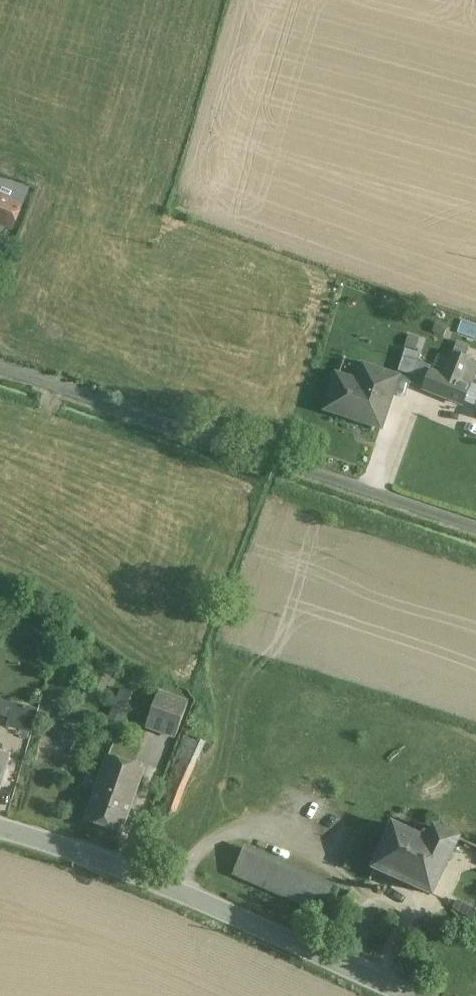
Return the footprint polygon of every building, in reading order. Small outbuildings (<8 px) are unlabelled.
[(0,199),(0,224),(12,229),(21,207),(0,199)] [(406,350),(398,372),(414,377),(419,362),(421,355),(406,350)] [(430,373),(424,390),(463,406),(475,373),(475,363),(453,354),(444,378),(430,373)] [(432,368),(419,362),(414,377),(411,385),(424,390),(430,373),(432,368)] [(364,385),(337,376),(326,411),(381,429),(398,379),(370,369),(364,385)] [(122,689),(106,727),(117,732),(133,694),(122,689)] [(188,703),(159,693),(147,727),(175,737),(188,703)] [(38,710),(13,703),(6,726),(31,734),(38,710)] [(186,735),(170,774),(189,781),(205,742),(186,735)] [(8,755),(0,752),(0,784),(8,755)] [(108,756),(85,822),(122,835),(145,770),(108,756)] [(170,774),(155,812),(174,819),(189,781),(170,774)] [(423,839),(392,825),(373,869),(432,895),(458,840),(433,830),(430,837),(426,835),(423,839)] [(315,879),(244,849),(233,875),(304,906),(315,879)] [(339,889),(315,879),(304,906),(327,916),(339,889)]
